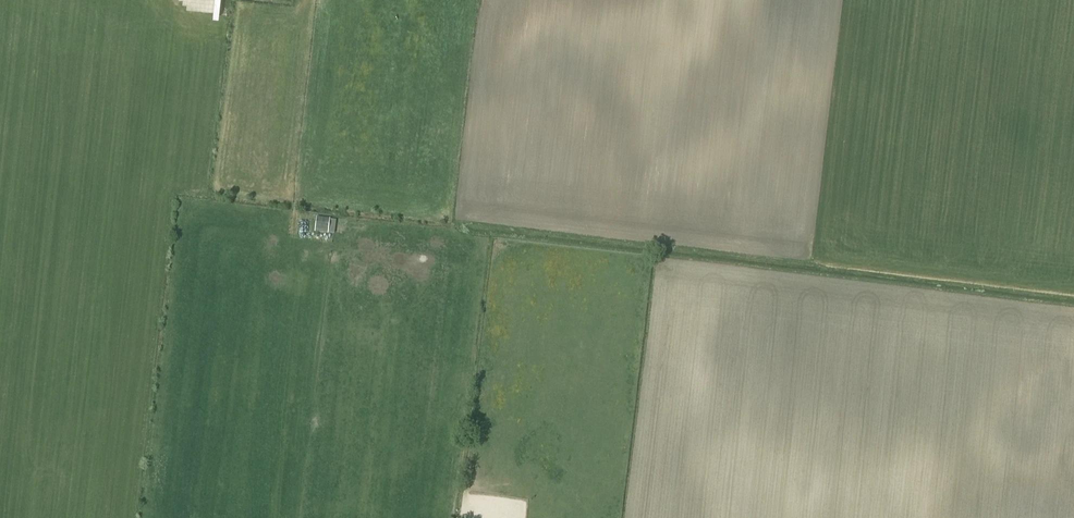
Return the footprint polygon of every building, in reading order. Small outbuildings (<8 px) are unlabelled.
[(328,234),(330,219),(316,218),(314,233),(328,234)]
